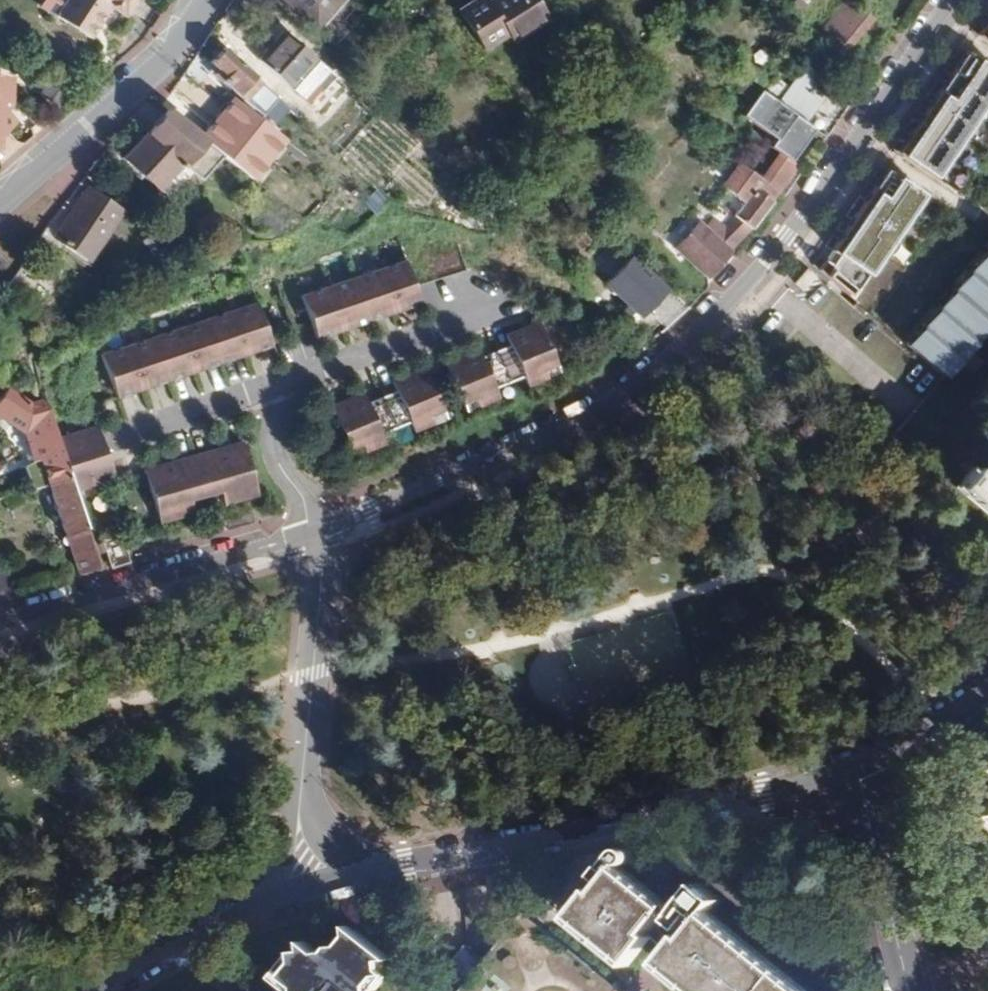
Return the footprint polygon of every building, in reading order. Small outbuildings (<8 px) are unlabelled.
[(69,22),(87,34),(107,4),(123,15),(133,0),(84,0),(69,22)] [(312,26),(335,0),(283,0),(312,26)] [(469,20),(492,58),(516,44),(520,49),(556,27),(538,0),(514,0),(497,10),(493,5),(469,20)] [(870,16),(856,6),(829,43),(843,53),(870,16)] [(978,35),(987,42),(987,21),(978,35)] [(315,64),(284,37),(258,67),(289,93),(315,64)] [(223,51),(209,66),(224,80),(221,83),(236,96),(247,83),(252,88),(257,83),(223,51)] [(967,52),(899,153),(937,178),(987,101),(987,66),(967,52)] [(844,61),(838,69),(851,79),(857,71),(844,61)] [(769,72),(757,88),(776,102),(805,122),(826,138),(832,130),(834,126),(813,111),(829,85),(802,65),(788,85),(769,72)] [(0,74),(0,92),(9,102),(9,75),(0,74)] [(14,119),(8,112),(4,106),(9,102),(0,92),(0,130),(14,119)] [(276,134),(230,97),(196,137),(242,175),(276,134)] [(197,132),(161,101),(136,128),(145,133),(173,158),(197,132)] [(805,122),(776,102),(759,127),(787,147),(805,122)] [(145,133),(121,159),(163,199),(188,173),(173,158),(145,133)] [(749,151),(741,163),(758,176),(767,164),(749,151)] [(778,160),(763,180),(781,193),(785,197),(790,190),(797,180),(799,177),(778,160)] [(741,163),(723,187),(742,206),(722,227),(711,218),(705,225),(731,248),(750,228),(751,229),(781,193),(763,180),(758,176),(741,163)] [(926,195),(888,170),(834,251),(843,259),(835,268),(828,263),(821,272),(856,300),(926,195)] [(118,210),(82,187),(51,235),(85,258),(118,210)] [(703,227),(697,223),(675,247),(707,276),(729,252),(728,251),(731,248),(705,225),(703,227)] [(301,292),(316,337),(332,332),(331,328),(351,321),(352,326),(383,315),(382,311),(403,305),(404,309),(421,303),(415,286),(465,269),(456,241),(406,258),(301,292)] [(910,346),(948,378),(987,330),(987,253),(910,346)] [(636,264),(611,291),(638,316),(644,310),(666,330),(690,307),(667,286),(663,289),(636,264)] [(818,278),(810,271),(798,285),(806,292),(818,278)] [(256,350),(272,344),(257,299),(102,351),(117,396),(133,390),(132,386),(152,380),(153,384),(184,373),(183,369),(203,363),(204,367),(236,356),(234,352),(254,345),(256,350)] [(383,315),(404,309),(403,305),(382,311),(383,315)] [(332,332),(352,326),(351,321),(331,328),(332,332)] [(541,372),(554,367),(536,325),(525,329),(529,339),(523,342),(519,332),(503,339),(508,349),(479,361),(475,351),(459,357),(463,367),(457,369),(453,360),(442,365),(460,407),(472,402),(476,410),(496,401),(491,390),(520,378),(524,389),(545,381),(541,372)] [(525,329),(519,332),(523,342),(529,339),(525,329)] [(254,345),(234,352),(236,356),(256,350),(254,345)] [(463,367),(459,357),(453,360),(457,369),(463,367)] [(203,363),(183,369),(184,373),(204,367),(203,363)] [(554,367),(541,372),(545,381),(558,375),(554,367)] [(428,420),(441,415),(423,372),(412,377),(416,387),(410,389),(406,380),(391,386),(395,396),(366,409),(362,398),(346,405),(350,415),(344,417),(340,408),(329,413),(347,455),(359,450),(363,458),(383,449),(378,438),(407,426),(412,437),(432,429),(428,420)] [(412,377),(406,380),(410,389),(416,387),(412,377)] [(132,386),(133,390),(153,384),(152,380),(132,386)] [(70,479),(69,476),(60,448),(59,448),(56,436),(44,403),(31,408),(29,404),(6,390),(0,399),(0,420),(25,435),(32,462),(22,466),(29,491),(47,485),(70,479)] [(43,399),(29,404),(31,408),(44,403),(43,399)] [(472,402),(460,407),(463,415),(476,410),(472,402)] [(340,408),(344,417),(350,415),(346,405),(340,408)] [(441,415),(428,420),(432,429),(445,423),(441,415)] [(70,479),(73,489),(112,476),(106,460),(102,461),(95,441),(100,439),(94,423),(56,436),(59,448),(60,448),(69,476),(70,479)] [(100,439),(95,441),(102,461),(106,460),(100,439)] [(154,468),(142,472),(157,525),(192,515),(189,503),(217,494),(221,506),(256,496),(240,443),(228,447),(231,457),(225,458),(222,448),(160,467),(162,477),(157,478),(154,468)] [(228,447),(222,448),(225,458),(231,457),(228,447)] [(359,450),(347,455),(350,463),(363,458),(359,450)] [(160,467),(154,468),(157,478),(162,477),(160,467)] [(70,479),(47,485),(68,549),(91,542),(73,489),(70,479)] [(217,494),(189,503),(192,515),(221,506),(217,494)] [(122,534),(103,540),(111,567),(131,562),(130,559),(122,534)] [(76,573),(99,566),(91,542),(68,549),(76,573)] [(0,566),(0,599),(18,594),(9,564),(0,566)] [(984,754),(984,763),(976,765),(987,775),(987,750),(984,754)] [(986,791),(986,802),(978,812),(969,813),(987,829),(987,788),(986,791)] [(597,892),(593,888),(571,915),(628,961),(650,934),(646,931),(668,903),(620,864),(597,892)] [(660,962),(697,990),(813,990),(712,908),(687,937),(683,933),(660,962)] [(455,990),(622,990),(522,909),(505,929),(486,952),(459,986),(455,990)] [(369,990),(386,970),(381,966),(380,955),(388,955),(348,922),(348,932),(340,942),(332,943),(326,949),(316,950),(302,938),(272,973),(293,990),(369,990)]
